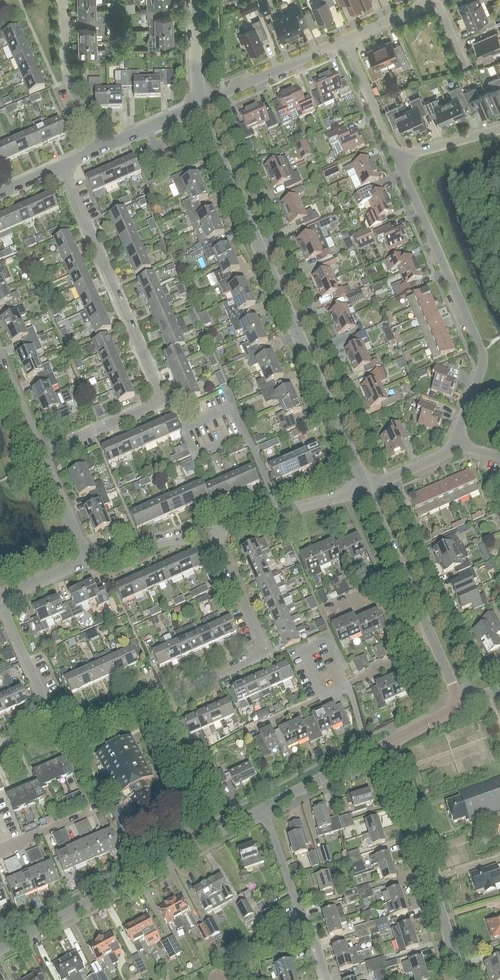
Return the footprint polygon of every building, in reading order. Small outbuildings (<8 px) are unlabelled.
[(173,0),(147,0),(147,11),(163,11),(162,5),(173,4),(173,0)] [(322,3),(312,8),(319,25),(333,19),(325,0),(320,0),(322,3)] [(361,6),(358,0),(345,0),(350,11),(361,6)] [(463,18),(483,9),(480,2),(485,0),(470,0),(470,1),(458,6),(463,18)] [(262,10),(265,16),(272,13),(267,1),(259,5),(262,10)] [(256,2),(240,9),(243,15),(259,8),(256,2)] [(284,16),(293,36),(304,31),(298,18),(304,16),(298,3),(288,7),(291,13),(284,16)] [(89,17),(89,23),(104,23),(104,10),(96,11),(96,4),(79,4),(79,17),(89,17)] [(486,16),(483,9),(463,18),(468,28),(480,23),(482,29),(496,23),(492,13),(486,16)] [(282,41),(293,36),(284,16),(281,10),(277,12),(280,18),(273,21),(282,41)] [(163,11),(147,11),(147,23),(149,23),(150,31),(173,30),(173,17),(163,17),(163,11)] [(317,27),(310,12),(304,14),(311,29),(317,27)] [(259,20),(252,23),(254,28),(238,35),(241,44),(245,42),(251,55),(264,49),(260,40),(267,37),(259,20)] [(79,29),(79,43),(97,42),(96,34),(105,34),(104,23),(89,23),(89,29),(79,29)] [(8,48),(24,41),(18,28),(3,35),(8,48)] [(174,43),(173,30),(150,31),(150,38),(148,38),(148,51),(164,50),(164,43),(174,43)] [(484,64),(494,60),(492,54),(499,50),(499,42),(496,34),(482,40),(483,41),(474,44),(480,58),(481,57),(484,64)] [(8,48),(14,59),(29,52),(24,41),(8,48)] [(391,41),(379,46),(387,64),(393,61),(396,67),(401,65),(403,69),(410,66),(404,52),(397,55),(391,41)] [(97,49),(97,42),(79,43),(80,56),(90,55),(90,62),(105,62),(105,49),(97,49)] [(380,67),(387,64),(379,46),(367,51),(374,67),(367,70),(372,81),(384,75),(380,67)] [(14,59),(19,71),(34,64),(29,52),(14,59)] [(19,71),(24,83),(40,76),(34,64),(19,71)] [(154,79),(147,79),(148,97),(160,96),(160,86),(172,86),(172,70),(154,71),(154,79)] [(115,82),(115,90),(109,91),(109,108),(122,108),(121,88),(128,87),(127,72),(121,72),(121,82),(115,82)] [(134,97),(148,97),(147,79),(140,80),(139,72),(127,72),(128,87),(134,87),(134,97)] [(330,74),(324,76),(331,94),(338,91),(341,98),(351,93),(348,86),(343,89),(335,72),(330,74)] [(29,95),(45,88),(40,76),(24,83),(29,95)] [(318,93),(313,96),(318,107),(324,105),(334,100),(331,94),(324,76),(318,79),(313,81),(318,93)] [(486,93),(493,110),(499,107),(499,93),(499,92),(499,76),(488,82),(492,90),(486,93)] [(96,109),(109,108),(109,91),(101,91),(100,79),(88,80),(89,98),(96,98),(96,109)] [(453,99),(446,102),(454,121),(466,116),(460,103),(467,100),(463,92),(460,85),(449,90),(453,99)] [(381,95),(377,86),(373,88),(377,97),(381,95)] [(481,116),(493,110),(486,93),(479,96),(475,87),(463,92),(467,100),(468,102),(474,100),(481,116)] [(293,90),(287,92),(295,110),(298,116),(314,109),(309,97),(304,100),(298,88),(293,90)] [(287,113),(295,110),(287,92),(281,95),(282,95),(276,97),(282,110),(276,112),(282,125),(291,121),(287,113)] [(406,111),(415,132),(426,127),(422,116),(427,113),(420,96),(410,101),(413,108),(406,111)] [(443,126),(454,121),(446,102),(439,105),(436,99),(425,104),(430,116),(437,113),(443,126)] [(256,106),(251,108),(258,126),(265,123),(268,129),(278,125),(273,113),(267,116),(262,104),(257,106),(256,106)] [(404,136),(415,132),(406,111),(400,114),(396,107),(386,111),(393,128),(399,125),(404,136)] [(252,129),(258,126),(251,108),(245,111),(240,113),(245,126),(240,128),(245,140),(255,135),(252,129)] [(44,119),(32,124),(35,130),(42,146),(54,140),(47,125),(46,125),(44,119)] [(328,119),(323,122),(326,130),(336,126),(334,121),(330,123),(328,119)] [(59,120),(47,125),(54,140),(66,135),(59,120)] [(338,131),(326,136),(330,146),(338,143),(343,153),(363,144),(361,139),(362,139),(359,134),(357,129),(340,137),(338,131)] [(35,130),(22,136),(29,151),(42,146),(35,130)] [(314,135),(307,138),(309,144),(316,141),(314,135)] [(22,136),(11,141),(18,156),(29,151),(22,136)] [(294,136),(287,139),(290,146),(297,143),(294,136)] [(314,154),(307,139),(295,145),(302,160),(314,154)] [(0,146),(0,148),(6,162),(18,156),(11,141),(0,146)] [(134,156),(122,162),(129,178),(142,172),(134,156)] [(266,171),(269,177),(291,167),(286,156),(264,166),(266,171)] [(357,176),(374,168),(371,162),(369,157),(343,168),(346,173),(354,169),(357,176)] [(122,162),(109,168),(116,184),(129,178),(122,162)] [(337,165),(322,171),(326,179),(340,172),(337,165)] [(291,167),(269,177),(271,183),(272,183),(274,188),(284,183),(287,189),(301,183),(296,173),(294,174),(291,167)] [(109,168),(98,173),(106,188),(116,184),(109,168)] [(357,176),(351,178),(358,194),(364,192),(362,186),(379,179),(376,174),(377,173),(374,168),(357,176)] [(187,193),(203,186),(198,174),(188,178),(185,171),(171,178),(180,196),(187,193)] [(93,194),(106,188),(98,173),(86,178),(93,194)] [(208,198),(203,186),(187,193),(190,199),(182,202),(187,214),(201,207),(199,203),(208,198)] [(282,208),(285,214),(302,206),(298,195),(304,193),(302,187),(290,192),(292,197),(280,202),(283,208),(282,208)] [(358,194),(354,196),(358,206),(362,204),(368,202),(371,209),(389,201),(386,195),(384,190),(377,193),(371,195),(369,189),(364,192),(358,194)] [(52,193),(40,198),(47,214),(59,209),(52,193)] [(129,196),(123,199),(126,205),(132,202),(129,196)] [(34,220),(47,214),(40,198),(27,204),(34,220)] [(371,209),(362,212),(364,217),(366,220),(364,224),(367,230),(382,223),(380,217),(393,212),(391,206),(389,201),(371,209)] [(27,204),(16,209),(23,225),(34,220),(27,204)] [(152,208),(156,218),(164,215),(159,205),(152,208)] [(316,212),(313,213),(312,209),(305,212),(302,206),(285,214),(287,219),(288,219),(290,224),(303,219),(305,224),(319,218),(316,212)] [(199,221),(202,228),(218,221),(213,209),(203,213),(201,207),(187,214),(192,225),(199,221)] [(114,227),(130,220),(125,208),(109,215),(114,227)] [(11,230),(23,225),(16,209),(4,214),(11,230)] [(11,230),(4,214),(0,216),(0,235),(11,230)] [(299,244),(298,244),(301,250),(325,240),(321,230),(334,224),(331,218),(331,217),(307,228),(309,233),(296,239),(299,244)] [(135,232),(130,220),(114,227),(120,239),(135,232)] [(202,247),(203,249),(217,243),(214,237),(224,233),(218,221),(202,228),(205,235),(198,238),(202,247)] [(58,227),(48,231),(51,238),(61,233),(58,227)] [(388,227),(374,233),(379,243),(384,241),(388,250),(394,248),(407,243),(405,238),(403,232),(402,233),(400,228),(390,233),(388,227)] [(370,229),(354,236),(360,249),(376,242),(370,229)] [(120,239),(125,251),(141,244),(135,232),(120,239)] [(59,252),(75,245),(70,233),(54,240),(59,252)] [(168,233),(163,236),(167,243),(176,239),(174,235),(170,237),(168,233)] [(34,237),(25,241),(28,248),(37,244),(34,237)] [(325,240),(301,250),(304,256),(306,261),(318,256),(321,261),(332,256),(325,240)] [(215,257),(218,263),(234,256),(229,244),(219,248),(217,243),(203,249),(208,260),(215,257)] [(125,251),(130,263),(146,256),(141,244),(125,251)] [(59,252),(64,264),(80,257),(75,245),(59,252)] [(3,259),(8,256),(6,250),(0,252),(3,259)] [(177,261),(186,257),(183,250),(174,254),(177,261)] [(199,251),(191,255),(193,259),(201,255),(199,251)] [(151,268),(146,256),(130,263),(135,275),(151,268)] [(211,288),(218,285),(232,278),(230,273),(239,268),(234,256),(218,263),(221,270),(213,273),(206,276),(211,288)] [(415,261),(413,256),(398,262),(395,257),(387,261),(391,270),(397,268),(400,274),(418,267),(415,261)] [(39,266),(35,257),(29,260),(33,269),(39,266)] [(64,264),(70,276),(85,269),(80,257),(64,264)] [(336,257),(322,263),(325,268),(338,262),(336,257)] [(8,289),(5,282),(12,279),(4,262),(0,263),(0,292),(8,289)] [(397,284),(398,286),(392,289),(396,296),(411,289),(409,283),(422,277),(420,272),(418,267),(400,274),(403,281),(397,284)] [(315,281),(317,287),(335,279),(330,268),(313,276),(315,281)] [(91,281),(85,269),(70,276),(75,288),(91,281)] [(143,293),(159,285),(153,274),(138,281),(143,293)] [(230,292),(233,299),(250,292),(244,280),(235,284),(232,278),(218,285),(223,295),(230,292)] [(335,279),(317,287),(320,293),(320,292),(322,298),(336,292),(339,299),(352,293),(348,286),(339,290),(335,279)] [(50,290),(46,281),(39,284),(44,293),(50,290)] [(75,288),(80,300),(96,294),(91,281),(75,288)] [(164,298),(159,285),(143,293),(149,306),(164,298)] [(8,289),(0,292),(0,306),(6,304),(8,310),(22,303),(17,292),(10,295),(8,289)] [(406,298),(411,309),(432,300),(430,295),(430,294),(428,289),(406,298)] [(39,290),(32,293),(34,298),(41,295),(39,290)] [(361,290),(348,296),(352,304),(365,299),(361,290)] [(245,316),(242,310),(255,304),(250,292),(233,299),(222,304),(230,322),(245,316)] [(101,305),(96,294),(80,300),(86,312),(101,305)] [(149,306),(154,318),(170,310),(164,298),(149,306)] [(411,309),(415,318),(436,309),(432,300),(411,309)] [(1,319),(6,331),(23,324),(20,317),(27,314),(22,303),(8,310),(11,315),(1,319)] [(60,314),(56,304),(50,307),(54,317),(60,314)] [(86,312),(91,323),(106,317),(101,305),(86,312)] [(331,317),(333,323),(351,316),(346,305),(329,312),(331,317)] [(441,319),(436,309),(415,318),(420,329),(441,319)] [(154,318),(159,329),(175,322),(170,310),(154,318)] [(206,313),(199,316),(204,327),(211,324),(206,313)] [(243,329),(246,336),(261,329),(256,317),(247,321),(245,316),(230,322),(235,333),(243,329)] [(351,316),(333,323),(336,329),(338,334),(356,327),(351,316)] [(96,335),(112,329),(106,317),(91,323),(96,335)] [(420,329),(424,339),(446,330),(441,319),(420,329)] [(159,329),(164,340),(180,334),(175,322),(159,329)] [(33,328),(26,331),(23,324),(6,331),(12,344),(21,339),(24,345),(38,339),(33,328)] [(393,336),(388,325),(384,327),(389,338),(393,336)] [(65,340),(71,338),(66,328),(60,331),(65,340)] [(241,346),(246,358),(260,351),(258,345),(267,341),(261,329),(246,336),(249,343),(241,346)] [(424,339),(429,349),(450,340),(446,330),(424,339)] [(347,354),(349,360),(367,352),(364,346),(370,343),(366,333),(355,338),(357,343),(345,349),(347,354)] [(185,345),(180,334),(164,340),(169,352),(180,348),(185,345)] [(98,354),(114,347),(108,335),(93,342),(98,354)] [(17,354),(22,367),(39,360),(36,352),(43,349),(38,339),(24,345),(26,350),(17,354)] [(454,350),(450,340),(429,349),(433,359),(454,350)] [(98,354),(103,366),(119,359),(114,347),(98,354)] [(164,355),(169,367),(185,360),(180,348),(169,352),(164,355)] [(258,365),(261,372),(277,365),(272,352),(263,356),(260,351),(246,358),(251,369),(258,365)] [(381,366),(376,356),(370,359),(367,352),(349,360),(352,366),(354,371),(367,365),(369,371),(381,366)] [(125,371),(119,359),(103,366),(109,378),(125,371)] [(42,366),(39,360),(22,367),(28,379),(37,375),(39,380),(53,374),(49,363),(42,366)] [(190,371),(185,360),(169,367),(174,378),(190,371)] [(81,361),(75,364),(77,370),(83,367),(81,361)] [(257,382),(261,393),(276,386),(273,381),(282,377),(277,365),(261,372),(264,379),(257,382)] [(431,377),(435,378),(431,389),(450,396),(452,391),(454,386),(454,385),(456,381),(445,377),(447,371),(435,367),(431,377)] [(363,391),(366,397),(383,389),(380,383),(387,380),(387,375),(384,368),(370,374),(373,380),(361,385),(363,391)] [(109,378),(114,390),(130,383),(125,371),(109,378)] [(174,378),(180,390),(195,383),(190,371),(174,378)] [(227,386),(221,373),(216,376),(221,388),(227,386)] [(33,390),(38,402),(54,395),(51,388),(58,385),(53,374),(39,380),(42,386),(33,390)] [(119,402),(135,395),(130,383),(114,390),(119,402)] [(201,396),(195,383),(180,390),(185,403),(201,396)] [(277,399),(280,406),(297,399),(291,386),(278,392),(276,386),(261,393),(266,404),(277,399)] [(67,389),(54,395),(38,402),(43,415),(53,410),(57,421),(71,415),(67,404),(73,402),(67,389)] [(383,389),(366,397),(368,402),(371,407),(383,402),(385,408),(397,402),(394,396),(388,399),(383,389)] [(302,411),(297,399),(280,406),(283,413),(276,416),(283,433),(298,426),(293,415),(302,411)] [(421,402),(417,412),(422,414),(418,424),(423,426),(437,431),(438,427),(439,427),(441,421),(442,416),(431,412),(434,407),(421,402)] [(100,405),(94,407),(96,413),(102,410),(100,405)] [(174,416),(161,422),(168,437),(181,432),(174,416)] [(161,422),(150,427),(156,443),(168,437),(161,422)] [(389,426),(391,432),(383,435),(392,456),(395,455),(400,453),(405,451),(398,436),(404,433),(399,422),(389,426)] [(144,448),(156,443),(150,427),(137,432),(144,448)] [(133,453),(144,448),(137,432),(126,437),(133,453)] [(126,437),(114,442),(121,458),(133,453),(126,437)] [(263,453),(275,447),(272,441),(260,446),(263,453)] [(324,461),(318,445),(316,441),(304,446),(305,450),(312,466),(324,461)] [(102,448),(109,463),(121,458),(114,442),(102,448)] [(242,444),(230,449),(233,455),(245,450),(242,444)] [(188,450),(176,455),(179,461),(191,456),(188,450)] [(300,471),(312,466),(305,450),(293,455),(300,471)] [(293,455),(281,461),(288,477),(300,471),(293,455)] [(69,472),(75,485),(91,478),(88,471),(95,468),(90,456),(76,462),(79,468),(69,472)] [(192,459),(180,464),(182,470),(195,465),(192,459)] [(276,482),(288,477),(281,461),(269,466),(276,482)] [(160,469),(157,463),(151,466),(154,472),(160,469)] [(253,467),(240,472),(247,488),(259,482),(253,467)] [(235,493),(247,488),(240,472),(238,468),(233,470),(235,475),(229,478),(235,493)] [(459,475),(468,496),(479,491),(470,470),(459,475)] [(458,500),(468,496),(459,475),(449,479),(458,500)] [(89,492),(92,498),(105,492),(101,481),(94,484),(91,478),(75,485),(80,496),(89,492)] [(152,484),(149,478),(144,480),(146,486),(152,484)] [(229,478),(217,483),(224,498),(235,493),(229,478)] [(448,504),(458,500),(449,479),(439,483),(448,504)] [(202,482),(190,487),(197,503),(209,498),(205,488),(202,482)] [(212,503),(224,498),(217,483),(205,488),(209,498),(212,503)] [(439,483),(429,488),(438,509),(448,504),(439,483)] [(185,508),(197,503),(190,487),(178,492),(185,508)] [(128,494),(125,488),(120,490),(123,496),(128,494)] [(428,513),(438,509),(429,488),(419,492),(428,513)] [(85,508),(90,520),(107,513),(104,506),(110,504),(105,492),(92,498),(94,504),(85,508)] [(178,492),(166,498),(173,514),(185,508),(178,492)] [(409,496),(418,518),(428,513),(419,492),(414,494),(409,496)] [(161,519),(173,514),(166,498),(154,503),(161,519)] [(161,519),(154,503),(142,508),(149,524),(161,519)] [(137,529),(149,524),(142,508),(130,514),(137,529)] [(110,520),(107,513),(90,520),(95,533),(105,528),(108,534),(121,529),(116,517),(110,520)] [(465,550),(462,543),(460,543),(456,534),(444,539),(446,544),(433,550),(438,562),(465,550)] [(357,535),(346,540),(354,558),(365,553),(357,535)] [(261,553),(269,549),(264,538),(256,542),(256,543),(241,549),(246,561),(261,554),(261,553)] [(343,563),(354,558),(346,540),(335,545),(333,540),(322,545),(330,563),(341,558),(343,563)] [(322,545),(311,550),(319,568),(330,563),(322,545)] [(246,561),(251,572),(266,565),(266,564),(263,557),(271,553),(269,549),(261,553),(261,554),(246,561)] [(194,571),(206,565),(199,550),(187,556),(194,571)] [(322,575),(319,568),(311,550),(300,555),(311,579),(322,575)] [(471,567),(467,558),(468,558),(465,550),(438,562),(443,573),(456,567),(458,573),(471,567)] [(487,551),(481,554),(485,561),(490,559),(487,551)] [(194,571),(187,556),(175,561),(182,576),(194,571)] [(251,572),(256,583),(271,576),(271,575),(268,568),(276,564),(274,560),(266,564),(266,565),(251,572)] [(164,566),(171,581),(182,576),(175,561),(164,566)] [(164,566),(152,571),(158,586),(171,581),(164,566)] [(451,585),(456,597),(475,589),(471,581),(477,578),(472,568),(458,575),(460,580),(451,585)] [(147,592),(158,586),(152,571),(140,576),(147,592)] [(256,583),(260,594),(276,587),(275,586),(272,579),(281,575),(279,571),(271,575),(271,576),(256,583)] [(363,578),(368,589),(374,587),(369,575),(363,578)] [(140,576),(128,582),(134,597),(147,592),(140,576)] [(362,592),(368,589),(363,578),(357,581),(362,592)] [(296,579),(287,583),(289,587),(298,583),(296,579)] [(339,583),(344,595),(350,592),(345,581),(339,583)] [(93,582),(81,587),(88,603),(95,600),(98,607),(110,602),(103,588),(97,591),(93,582)] [(123,602),(134,597),(128,582),(116,587),(123,602)] [(260,594),(265,605),(281,598),(280,597),(277,590),(285,586),(283,582),(275,586),(276,587),(260,594)] [(338,597),(344,595),(339,583),(333,586),(338,597)] [(85,613),(82,606),(88,603),(81,587),(69,592),(73,602),(68,604),(74,618),(85,613)] [(206,593),(204,587),(197,590),(199,596),(206,593)] [(475,589),(456,597),(462,609),(471,605),(473,610),(488,604),(484,594),(478,596),(475,589)] [(329,603),(324,592),(318,595),(323,606),(329,603)] [(265,605),(270,616),(286,609),(285,608),(282,601),(290,597),(288,593),(280,597),(281,598),(265,605)] [(58,597),(46,602),(53,618),(60,615),(63,623),(74,618),(68,604),(62,606),(58,597)] [(38,634),(56,626),(53,618),(46,602),(33,608),(38,617),(32,620),(38,634)] [(270,616),(275,627),(290,620),(290,619),(287,612),(295,608),(293,604),(285,608),(286,609),(270,616)] [(184,605),(173,610),(175,615),(186,610),(184,605)] [(366,615),(374,633),(385,628),(377,610),(366,615)] [(473,630),(483,649),(482,649),(486,656),(491,653),(491,652),(499,648),(499,647),(499,640),(497,635),(499,633),(499,624),(493,612),(483,618),(485,623),(473,630)] [(218,614),(214,616),(218,624),(219,623),(226,638),(237,633),(233,624),(230,618),(222,621),(218,614)] [(275,627),(280,638),(295,631),(295,630),(292,623),(300,619),(298,615),(290,619),(290,620),(275,627)] [(361,633),(356,620),(354,615),(342,620),(350,638),(361,633)] [(376,637),(374,633),(366,615),(356,620),(361,633),(365,642),(376,637)] [(207,619),(203,620),(207,628),(208,628),(215,643),(226,638),(219,623),(218,624),(214,616),(207,619)] [(159,623),(157,618),(151,620),(154,626),(159,623)] [(322,619),(315,623),(318,630),(325,626),(322,619)] [(340,643),(350,638),(342,620),(331,625),(340,643)] [(196,623),(192,625),(196,633),(197,633),(204,648),(215,643),(208,628),(207,628),(200,631),(196,623)] [(185,628),(181,630),(182,633),(185,638),(186,638),(193,653),(204,648),(197,633),(196,633),(192,625),(185,628)] [(305,630),(303,626),(295,630),(295,631),(280,638),(285,649),(300,642),(297,634),(305,630)] [(170,635),(174,643),(175,643),(182,658),(193,653),(186,638),(185,638),(182,633),(176,636),(174,633),(170,635)] [(163,638),(159,640),(163,648),(164,648),(171,663),(182,658),(175,643),(174,643),(167,646),(163,638)] [(120,644),(115,646),(119,654),(120,654),(127,669),(138,664),(136,660),(143,657),(135,639),(128,642),(131,649),(123,652),(120,644)] [(152,644),(148,645),(149,646),(152,654),(153,653),(160,668),(171,663),(164,648),(163,648),(156,651),(152,643),(152,644)] [(379,646),(384,657),(391,654),(386,643),(379,646)] [(379,660),(384,657),(379,646),(374,648),(379,660)] [(15,657),(10,647),(1,650),(6,661),(15,657)] [(116,674),(127,669),(120,654),(119,654),(112,657),(109,649),(104,651),(108,659),(109,659),(116,674)] [(105,679),(116,674),(109,659),(108,659),(101,662),(98,654),(93,656),(97,664),(98,664),(105,679)] [(359,658),(363,669),(370,666),(365,655),(359,658)] [(357,672),(363,669),(359,658),(352,661),(357,672)] [(94,684),(105,679),(98,664),(97,664),(90,667),(87,659),(82,661),(86,669),(87,668),(94,684)] [(83,689),(94,684),(87,668),(86,669),(79,672),(76,664),(75,664),(73,665),(71,666),(75,674),(76,673),(83,689)] [(293,679),(286,664),(275,669),(282,685),(283,684),(285,689),(292,686),(294,689),(298,687),(294,678),(293,679)] [(387,679),(394,697),(406,692),(405,689),(411,687),(401,665),(395,668),(398,674),(387,679)] [(11,666),(0,671),(3,678),(9,675),(14,673),(11,666)] [(72,694),(83,689),(76,673),(75,674),(68,677),(65,669),(60,671),(64,679),(65,679),(72,694)] [(283,694),(287,692),(285,689),(283,684),(282,685),(275,669),(264,674),(271,690),(272,689),(279,686),(283,694)] [(264,674),(253,679),(260,694),(261,694),(264,699),(270,696),(272,699),(276,697),(272,689),(271,690),(264,674)] [(7,689),(0,692),(2,696),(8,692),(10,692),(17,708),(28,702),(21,687),(15,689),(9,675),(3,678),(6,684),(5,684),(7,689)] [(265,702),(264,699),(261,694),(260,694),(253,679),(242,684),(249,699),(250,699),(257,696),(261,704),(265,702)] [(384,702),(394,697),(387,679),(376,684),(377,687),(371,689),(380,710),(386,707),(384,702)] [(250,709),(254,707),(250,699),(249,699),(242,684),(231,689),(238,704),(246,701),(250,709)] [(6,712),(17,708),(10,692),(8,692),(2,696),(0,692),(0,700),(6,712)] [(295,696),(289,699),(292,704),(298,702),(295,696)] [(223,721),(225,721),(231,718),(235,726),(239,724),(235,715),(235,716),(228,701),(216,706),(223,721)] [(216,706),(205,710),(212,726),(214,726),(220,723),(224,730),(228,729),(225,721),(223,721),(216,706)] [(335,707),(324,712),(332,730),(343,725),(346,730),(352,727),(342,706),(336,709),(335,707)] [(213,735),(217,733),(214,726),(212,726),(205,710),(194,715),(201,731),(203,730),(209,727),(213,735)] [(322,734),(332,730),(324,712),(313,717),(314,720),(308,722),(318,743),(324,740),(322,734)] [(200,736),(202,740),(205,739),(206,738),(203,730),(201,731),(194,715),(183,720),(190,736),(192,739),(200,736)] [(302,722),(291,727),(299,745),(309,740),(312,745),(318,743),(308,722),(303,725),(302,722)] [(280,735),(275,737),(279,747),(284,758),(290,755),(288,750),(299,745),(291,727),(279,732),(280,735)] [(269,752),(279,747),(275,737),(272,730),(260,736),(261,738),(256,740),(265,761),(272,758),(269,752)] [(131,736),(96,755),(118,797),(120,795),(125,803),(131,800),(141,818),(159,809),(148,789),(148,790),(144,783),(153,778),(131,736)] [(195,753),(196,756),(206,751),(204,748),(195,753)] [(66,757),(58,761),(65,777),(73,774),(66,757)] [(57,781),(65,777),(58,761),(50,764),(57,781)] [(50,764),(42,768),(49,784),(57,781),(50,764)] [(226,778),(230,776),(235,786),(240,784),(240,785),(242,785),(242,783),(255,777),(249,764),(224,775),(226,778)] [(42,768),(34,771),(38,782),(41,788),(49,784),(42,768)] [(227,781),(226,778),(224,775),(222,769),(216,772),(222,784),(227,781)] [(446,803),(453,823),(466,818),(466,821),(468,820),(474,835),(479,833),(477,826),(475,826),(473,822),(499,812),(499,778),(459,792),(461,798),(446,803)] [(38,782),(30,785),(38,802),(46,798),(41,788),(38,782)] [(30,805),(38,802),(30,785),(23,788),(30,805)] [(23,788),(15,792),(22,809),(30,805),(23,788)] [(353,796),(353,794),(346,796),(348,805),(353,804),(354,809),(355,809),(356,813),(367,810),(365,805),(373,803),(369,791),(353,796)] [(7,795),(14,812),(22,809),(15,792),(7,795)] [(122,831),(131,826),(120,805),(111,810),(122,831)] [(326,835),(342,830),(340,824),(339,818),(330,820),(326,808),(314,812),(319,828),(316,829),(319,836),(326,834),(326,835)] [(109,826),(104,814),(97,817),(102,828),(109,826)] [(350,814),(339,818),(340,824),(352,820),(350,814)] [(369,834),(382,830),(378,818),(366,822),(369,834)] [(289,824),(292,835),(288,836),(294,855),(305,852),(300,836),(305,834),(300,820),(289,824)] [(352,820),(340,824),(342,830),(354,826),(352,820)] [(82,825),(87,836),(93,834),(88,823),(82,825)] [(80,839),(87,836),(82,825),(76,828),(80,839)] [(60,833),(65,844),(70,842),(65,830),(60,833)] [(369,834),(362,836),(364,841),(371,839),(373,846),(386,842),(382,830),(369,834)] [(100,836),(108,854),(119,849),(111,831),(100,836)] [(58,847),(65,844),(60,833),(53,836),(58,847)] [(100,836),(89,840),(97,858),(108,854),(100,836)] [(85,863),(97,858),(89,840),(78,845),(85,863)] [(78,845),(73,847),(70,842),(65,844),(75,868),(85,863),(78,845)] [(65,844),(58,847),(60,852),(56,854),(64,872),(75,868),(65,844)] [(254,845),(239,850),(242,861),(245,869),(266,862),(262,852),(257,854),(254,845)] [(333,861),(328,847),(317,851),(322,865),(333,861)] [(32,851),(37,863),(44,860),(39,848),(32,851)] [(348,860),(360,856),(358,850),(346,854),(348,860)] [(31,865),(37,863),(32,851),(26,854),(31,865)] [(319,866),(315,852),(308,854),(312,868),(319,866)] [(380,869),(393,865),(389,853),(371,859),(374,871),(380,869)] [(360,856),(348,860),(349,865),(350,865),(353,875),(365,871),(360,856)] [(11,860),(16,872),(22,869),(17,858),(11,860)] [(9,875),(16,872),(11,860),(4,863),(9,875)] [(37,863),(40,868),(47,886),(59,881),(51,863),(46,865),(44,860),(37,863)] [(299,865),(291,868),(293,874),(301,871),(299,865)] [(396,876),(393,865),(380,869),(384,880),(396,876)] [(471,875),(476,888),(477,892),(485,889),(486,892),(495,889),(494,885),(499,882),(499,874),(499,875),(496,866),(471,875)] [(37,890),(47,886),(40,868),(29,873),(37,890)] [(330,877),(336,875),(335,869),(326,871),(327,874),(321,876),(320,873),(312,876),(311,876),(311,877),(314,887),(315,888),(315,887),(319,886),(321,893),(322,893),(323,897),(333,894),(332,890),(333,890),(330,877)] [(29,873),(18,878),(26,895),(37,890),(29,873)] [(213,877),(206,881),(207,883),(220,906),(233,899),(220,876),(214,879),(213,877)] [(7,882),(14,900),(26,895),(18,878),(7,882)] [(220,906),(207,883),(196,889),(198,891),(195,893),(206,914),(213,911),(213,910),(220,906)] [(370,885),(357,889),(358,895),(371,891),(370,885)] [(400,888),(382,893),(384,900),(386,899),(388,905),(391,904),(404,900),(400,888)] [(343,893),(345,899),(358,895),(357,889),(343,893)] [(256,905),(249,891),(243,894),(251,908),(256,905)] [(358,895),(360,901),(373,897),(371,891),(358,895)] [(360,901),(358,895),(345,899),(347,905),(360,901)] [(174,902),(170,903),(183,928),(186,934),(192,931),(191,929),(197,926),(189,912),(181,897),(173,901),(174,902)] [(388,905),(383,906),(384,912),(388,911),(389,917),(407,911),(404,900),(391,904),(388,905)] [(255,918),(246,901),(235,907),(244,924),(255,918)] [(270,909),(266,901),(257,905),(261,914),(270,909)] [(178,931),(183,928),(170,903),(167,905),(158,909),(167,925),(173,921),(178,931)] [(322,912),(326,924),(339,920),(345,918),(341,906),(322,912)] [(274,912),(263,918),(266,923),(277,917),(274,912)] [(499,917),(487,921),(493,937),(499,935),(499,915),(499,917)] [(160,941),(147,917),(143,919),(142,918),(135,922),(144,938),(148,947),(160,941)] [(326,924),(329,936),(343,932),(341,926),(347,924),(345,918),(339,920),(326,924)] [(368,923),(370,930),(389,924),(387,918),(368,923)] [(213,919),(203,924),(210,938),(220,933),(213,919)] [(138,941),(144,938),(135,922),(128,926),(128,927),(124,929),(132,944),(133,943),(138,952),(143,950),(138,941)] [(354,928),(356,934),(370,930),(368,923),(354,928)] [(392,929),(396,941),(415,935),(411,923),(399,927),(392,929)] [(204,941),(210,938),(203,924),(197,927),(204,941)] [(389,924),(370,930),(372,936),(390,930),(389,924)] [(372,936),(370,930),(356,934),(358,941),(360,940),(361,944),(373,941),(372,936)] [(246,948),(257,941),(251,932),(240,939),(246,948)] [(111,934),(100,940),(113,965),(118,962),(113,953),(119,950),(111,934)] [(418,946),(415,935),(396,941),(400,954),(407,952),(406,950),(418,946)] [(167,939),(176,956),(182,953),(173,936),(167,939)] [(169,960),(176,956),(167,939),(160,943),(169,960)] [(103,959),(107,968),(111,973),(116,970),(113,965),(100,940),(88,946),(97,962),(103,959)] [(333,947),(336,959),(349,955),(360,952),(359,947),(348,950),(346,943),(333,947)] [(228,946),(219,951),(226,962),(234,958),(228,946)] [(488,974),(499,970),(499,951),(493,953),(495,959),(484,962),(488,974)] [(64,959),(75,979),(82,979),(78,972),(84,969),(76,953),(64,959)] [(148,971),(139,955),(132,959),(140,975),(148,971)] [(353,967),(349,955),(336,959),(340,971),(353,967)] [(413,974),(426,970),(422,958),(409,962),(402,964),(404,971),(406,976),(413,974)] [(64,959),(52,965),(60,979),(62,979),(67,977),(68,979),(75,979),(64,959)] [(276,979),(277,979),(296,975),(291,961),(280,964),(279,959),(262,964),(264,970),(272,967),(276,979)] [(366,969),(380,965),(378,959),(365,963),(366,969)] [(396,960),(386,963),(380,965),(382,971),(398,966),(396,960)] [(368,975),(382,971),(380,965),(366,969),(368,975)] [(95,974),(98,979),(107,979),(102,970),(95,974)] [(426,970),(413,974),(415,979),(429,979),(426,970)] [(488,974),(490,979),(499,979),(499,970),(488,974)] [(28,978),(30,979),(44,979),(40,972),(28,978)]
